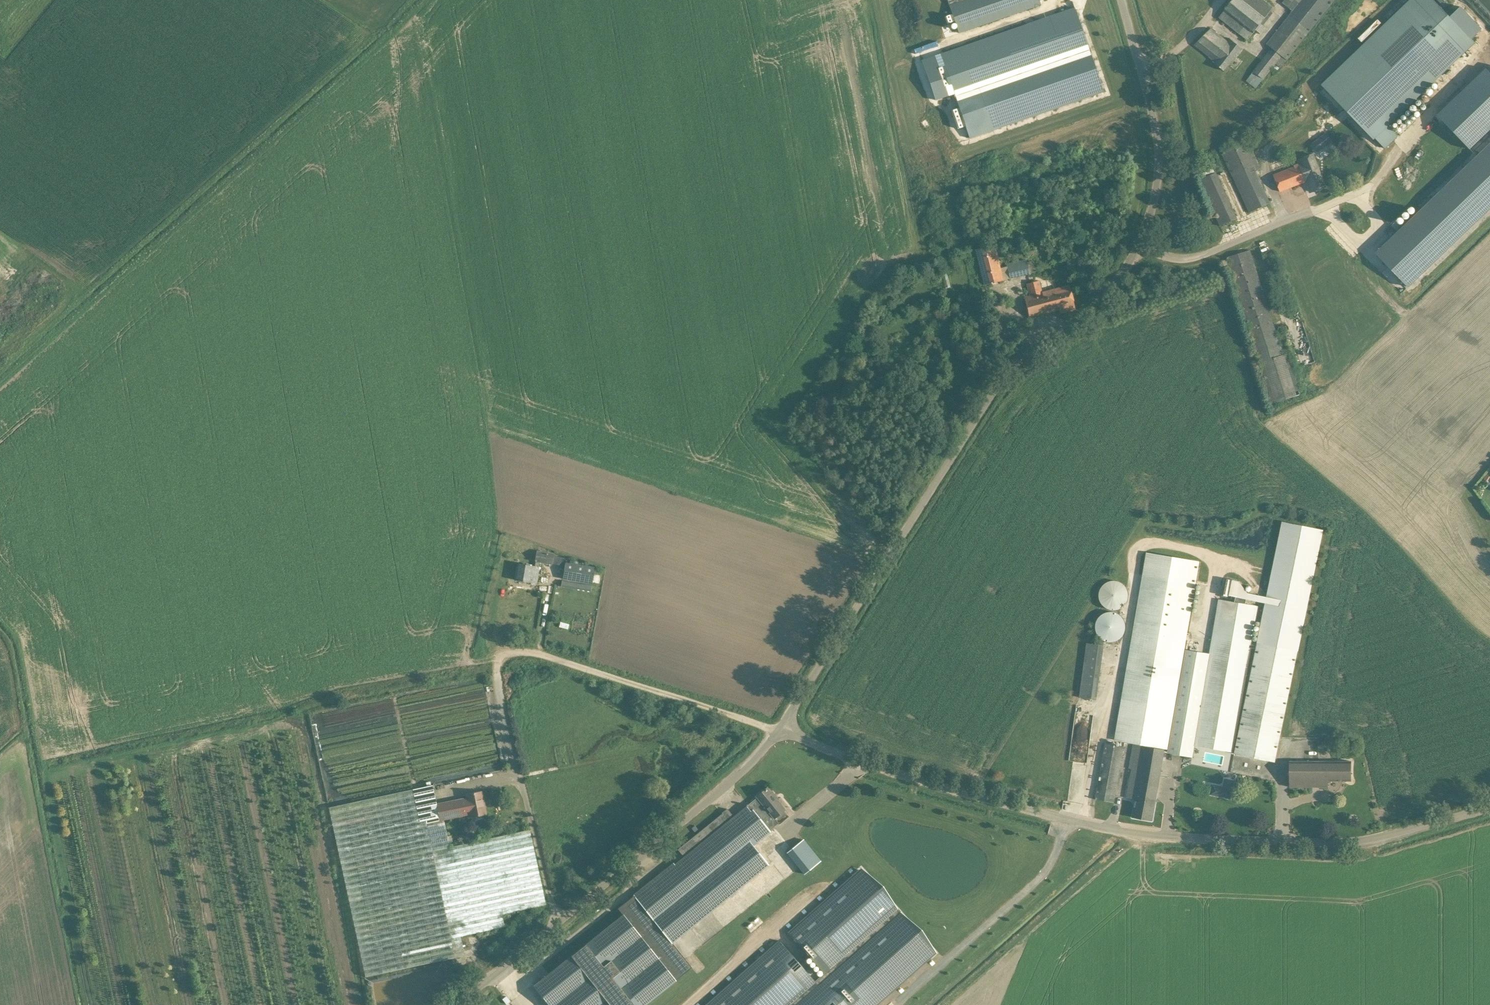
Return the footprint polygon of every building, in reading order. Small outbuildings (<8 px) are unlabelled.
[(956,31),(1038,6),(1036,0),(945,0),(945,1),(947,1),(956,31)] [(1273,8),(1262,0),(1233,0),(1220,17),(1248,40),(1273,8)] [(1282,3),(1293,11),(1267,44),(1272,48),(1253,72),(1262,79),(1275,64),(1280,68),(1287,60),(1334,0),(1285,0),(1282,3)] [(1385,149),(1398,136),(1389,127),(1476,43),(1434,0),(1410,0),(1322,85),(1375,140),(1376,139),(1385,149)] [(964,133),(1100,95),(1075,10),(918,55),(930,100),(952,93),(964,133)] [(1228,41),(1211,28),(1195,45),(1216,62),(1215,63),(1224,70),(1242,48),(1230,38),(1228,41)] [(1438,116),(1470,149),(1489,130),(1489,72),(1487,69),(1438,116)] [(1320,137),(1326,146),(1332,141),(1326,133),(1320,137)] [(1246,137),(1220,149),(1250,213),(1270,203),(1256,171),(1261,169),(1246,137)] [(1376,253),(1408,286),(1489,208),(1489,144),(1376,253)] [(1326,187),(1314,154),(1299,160),(1300,163),(1295,165),(1295,166),(1274,175),(1280,191),(1306,181),(1310,191),(1314,190),(1315,191),(1326,187)] [(1235,218),(1216,168),(1206,172),(1207,175),(1202,178),(1219,224),(1235,218)] [(994,244),(976,249),(985,285),(986,285),(1003,280),(1000,268),(994,244)] [(1283,355),(1261,284),(1250,250),(1227,257),(1239,297),(1258,357),(1272,403),(1300,394),(1288,354),(1283,355)] [(1026,258),(1006,263),(1007,266),(1010,278),(1030,274),(1030,273),(1027,262),(1026,258)] [(1024,297),(1027,307),(1029,317),(1059,310),(1060,313),(1075,310),(1069,285),(1043,292),(1039,280),(1027,284),(1030,296),(1024,297)] [(966,311),(972,310),(968,298),(962,300),(966,311)] [(517,563),(516,570),(515,579),(536,583),(537,583),(540,567),(538,567),(539,563),(552,565),(553,564),(554,553),(536,550),(534,561),(535,562),(535,566),(517,563)] [(562,578),(592,584),(595,568),(565,562),(562,578)] [(562,581),(561,586),(591,591),(592,586),(562,581)] [(1125,607),(1126,582),(1102,581),(1101,606),(1125,607)] [(1096,614),(1098,639),(1124,637),(1122,612),(1096,614)] [(1097,698),(1103,644),(1086,642),(1079,696),(1097,698)] [(1126,663),(1114,725),(1272,754),(1284,693),(1126,663)] [(1116,801),(1123,745),(1104,743),(1098,799),(1116,801)] [(1146,746),(1134,744),(1130,768),(1132,768),(1127,797),(1136,799),(1141,772),(1146,746)] [(1146,746),(1141,772),(1160,776),(1165,750),(1146,746)] [(1351,780),(1351,770),(1351,760),(1290,760),(1290,787),(1328,786),(1328,780),(1351,780)] [(1152,820),(1160,776),(1141,772),(1136,799),(1133,817),(1152,820)] [(428,830),(445,826),(444,819),(453,817),(450,801),(437,804),(433,785),(431,786),(430,781),(426,782),(427,786),(329,808),(363,967),(365,976),(465,955),(461,936),(505,927),(502,914),(546,905),(530,829),(450,846),(432,850),(428,830)] [(1212,794),(1231,797),(1232,789),(1213,785),(1212,794)] [(775,802),(778,799),(768,787),(757,796),(758,797),(749,804),(748,805),(747,805),(752,811),(753,810),(760,819),(770,812),(774,817),(784,810),(779,803),(777,805),(775,802)] [(450,801),(453,817),(470,814),(471,817),(486,814),(482,791),(466,794),(467,798),(450,801)] [(691,969),(692,968),(685,959),(672,943),(712,910),(723,901),(766,865),(768,864),(753,846),(754,846),(771,832),(769,830),(762,821),(760,819),(753,810),(752,811),(747,805),(748,805),(747,804),(746,805),(747,806),(734,816),(727,809),(722,813),(723,813),(722,814),(678,849),(684,857),(680,860),(678,861),(675,864),(674,863),(634,895),(623,904),(618,909),(622,914),(548,973),(533,985),(548,1004),(646,1004),(691,969)] [(432,850),(450,846),(449,842),(448,836),(445,826),(428,830),(432,850)] [(821,861),(803,839),(786,853),(804,875),(821,861)] [(934,955),(859,870),(788,932),(824,973),(815,980),(781,938),(705,1004),(877,1004),(934,955)]
